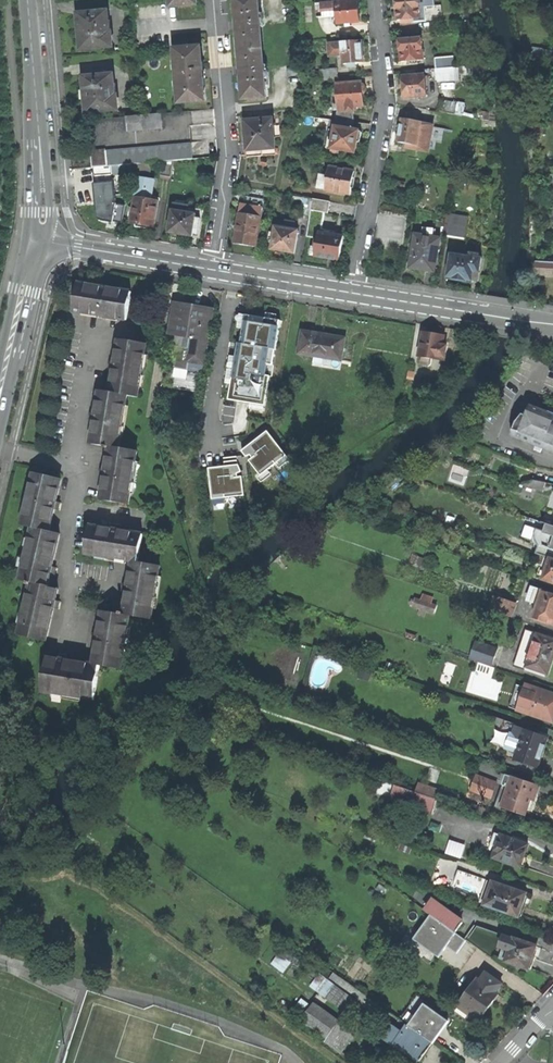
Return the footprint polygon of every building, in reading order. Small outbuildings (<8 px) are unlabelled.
[(269,97),(267,79),(270,78),(269,65),(266,65),(263,27),(265,27),(264,13),(261,13),(260,0),(237,0),(237,4),(234,4),(234,13),(238,13),(238,23),(240,37),(236,38),(238,57),(241,57),(242,70),(243,82),(240,82),(241,92),(244,92),(245,99),(269,97)] [(332,0),(316,0),(316,18),(337,16),(337,23),(360,22),(359,10),(358,0),(355,0),(333,2),(332,0)] [(419,0),(396,0),(397,8),(398,19),(408,19),(408,22),(415,21),(414,18),(420,18),(419,0)] [(91,46),(113,44),(112,32),(108,32),(107,12),(101,12),(101,7),(86,8),(87,13),(79,13),(80,25),(77,25),(77,33),(79,50),(91,49),(91,46)] [(422,37),(400,39),(401,49),(402,60),(411,60),(411,63),(418,63),(418,59),(424,59),(422,37)] [(362,41),(329,44),(330,57),(342,56),(343,60),(343,61),(344,64),(363,62),(363,50),(362,41)] [(201,45),(175,47),(176,60),(173,60),(174,69),(177,69),(178,80),(175,80),(176,90),(179,90),(180,103),(205,100),(204,79),(206,77),(206,73),(206,70),(203,68),(201,45)] [(552,60),(552,51),(552,49),(544,47),(543,52),(533,51),(532,58),(552,60)] [(436,56),(437,67),(450,66),(455,66),(454,55),(436,56)] [(437,67),(438,79),(451,78),(450,66),(437,67)] [(339,79),(338,68),(320,70),(321,80),(339,79)] [(97,110),(117,108),(116,97),(113,97),(111,75),(105,75),(105,70),(92,71),(93,76),(84,77),(85,88),(82,88),(83,98),(84,113),(97,112),(97,110)] [(426,73),(404,75),(404,86),(406,98),(428,96),(426,73)] [(363,82),(337,84),(339,111),(337,119),(354,121),(355,106),(364,105),(364,94),(366,91),(366,88),(366,85),(363,83),(363,82)] [(458,103),(442,100),(441,110),(457,113),(458,103)] [(193,158),(189,111),(88,119),(93,167),(94,167),(112,165),(193,158)] [(353,130),(354,121),(337,119),(315,117),(314,127),(328,130),(325,150),(346,154),(347,151),(355,152),(357,142),(359,143),(360,141),(361,138),(362,135),(360,133),(359,132),(359,131),(353,130)] [(249,156),(277,154),(274,118),(246,120),(247,136),(249,156)] [(429,151),(434,127),(421,125),(421,122),(403,119),(400,132),(399,142),(407,143),(406,147),(429,151)] [(533,138),(542,137),(542,126),(533,127),(533,138)] [(321,165),(323,157),(308,154),(307,162),(321,165)] [(74,158),(74,165),(87,164),(87,157),(74,158)] [(94,167),(96,185),(115,183),(112,165),(94,167)] [(354,171),(330,167),(328,176),(320,175),(317,187),(326,189),(326,190),(350,194),(352,181),(354,171)] [(156,180),(138,177),(131,224),(136,224),(136,227),(141,227),(148,229),(148,226),(153,227),(158,200),(153,199),(156,180)] [(539,186),(547,186),(547,177),(540,177),(539,186)] [(115,183),(96,185),(99,219),(106,221),(114,222),(117,205),(115,183)] [(301,215),(311,217),(313,199),(305,197),(301,215)] [(328,213),(330,201),(313,199),(311,217),(307,236),(316,238),(314,246),(317,247),(315,256),(339,260),(341,248),(343,236),(335,235),(336,231),(322,228),(322,226),(325,212),(328,213)] [(180,234),(192,236),(193,227),(199,228),(201,219),(195,218),(196,214),(192,214),(193,206),(175,203),(170,232),(180,234)] [(235,243),(256,246),(263,205),(252,203),(251,205),(244,204),(243,213),(240,213),(239,220),(235,243)] [(126,206),(117,205),(114,222),(123,223),(126,206)] [(450,213),(446,235),(465,238),(469,216),(450,213)] [(280,249),(294,252),(298,230),(294,230),(296,223),(287,221),(285,228),(276,227),(272,248),(280,249)] [(440,238),(416,234),(410,267),(422,270),(435,272),(440,238)] [(482,258),(452,253),(448,277),(456,279),(463,280),(464,282),(472,283),(473,281),(479,282),(482,258)] [(547,261),(547,268),(537,268),(537,273),(552,274),(552,261),(547,261)] [(79,283),(74,314),(128,322),(132,291),(104,287),(79,283)] [(190,366),(204,369),(213,315),(217,315),(218,308),(200,305),(199,308),(191,307),(176,304),(171,333),(178,334),(177,342),(173,348),(171,352),(171,357),(173,361),(175,364),(179,367),(189,368),(190,366)] [(344,361),(347,338),(336,336),(336,339),(324,337),(315,335),(315,333),(304,331),(300,353),(317,356),(315,366),(343,371),(345,361),(344,361)] [(420,357),(446,361),(449,346),(444,346),(445,335),(432,334),(424,333),(420,357)] [(142,398),(150,345),(119,340),(116,362),(111,361),(110,365),(109,370),(115,371),(111,393),(131,396),(142,398)] [(271,380),(274,359),(258,357),(258,355),(254,355),(252,354),(251,355),(236,353),(233,374),(231,374),(229,381),(239,385),(247,387),(257,389),(268,390),(270,381),(271,380)] [(122,449),(131,396),(111,393),(100,391),(96,413),(91,412),(90,417),(89,421),(95,422),(92,445),(110,447),(122,449)] [(552,452),(552,413),(543,409),(531,404),(523,423),(517,421),(511,435),(552,452)] [(284,455),(265,431),(240,450),(245,456),(249,454),(251,457),(248,459),(258,474),(284,455)] [(141,452),(122,449),(110,447),(106,469),(101,469),(100,473),(100,477),(105,478),(101,499),(133,505),(141,452)] [(240,471),(236,464),(206,468),(210,499),(242,495),(240,476),(236,477),(235,473),(240,471)] [(19,524),(29,527),(50,531),(55,509),(61,511),(62,507),(63,502),(56,501),(62,479),(31,471),(19,524)] [(523,483),(547,489),(547,482),(535,479),(523,483)] [(534,506),(549,511),(551,504),(536,499),(534,506)] [(138,563),(143,534),(121,531),(122,525),(117,525),(114,524),(112,530),(90,526),(85,557),(132,564),(132,562),(138,563)] [(17,579),(29,581),(48,586),(54,564),(59,566),(60,562),(61,557),(55,556),(61,534),(50,531),(29,527),(17,579)] [(552,549),(552,545),(552,536),(545,533),(546,532),(538,529),(536,534),(537,541),(540,547),(538,554),(550,558),(552,559),(552,549)] [(552,582),(552,559),(550,558),(543,579),(552,582)] [(163,567),(138,563),(132,562),(132,564),(129,584),(123,584),(122,588),(121,591),(128,592),(125,612),(122,611),(121,614),(134,617),(155,620),(163,567)] [(15,634),(47,641),(52,619),(58,620),(59,616),(60,612),(54,610),(59,589),(48,586),(29,581),(28,584),(27,584),(15,634)] [(552,625),(552,594),(535,587),(531,600),(538,603),(533,618),(552,625)] [(425,611),(433,613),(436,605),(430,603),(432,598),(422,594),(420,600),(415,598),(412,606),(419,608),(425,611)] [(509,616),(514,604),(493,597),(489,609),(509,616)] [(125,670),(134,617),(121,614),(102,611),(98,634),(93,633),(92,638),(91,641),(97,642),(93,665),(100,666),(125,670)] [(547,675),(552,658),(552,657),(552,639),(525,629),(513,663),(547,675)] [(469,659),(491,666),(497,648),(475,641),(469,659)] [(94,704),(100,666),(93,665),(77,662),(78,656),(74,656),(71,655),(70,661),(48,657),(41,695),(94,704)] [(363,667),(359,679),(369,682),(373,670),(363,667)] [(552,722),(552,720),(552,694),(525,684),(516,710),(552,722)] [(513,759),(537,767),(542,752),(547,737),(524,729),(521,736),(514,733),(511,743),(518,745),(513,759)] [(502,807),(525,815),(530,800),(533,801),(535,795),(538,786),(505,774),(500,789),(507,792),(502,807)] [(391,798),(431,812),(436,798),(395,785),(391,798)] [(492,857),(519,867),(519,865),(523,867),(524,862),(526,857),(523,856),(527,844),(501,834),(500,835),(493,833),(489,844),(496,846),(492,857)] [(450,838),(446,852),(462,858),(466,844),(450,838)] [(477,893),(482,876),(459,869),(454,886),(477,893)] [(517,915),(520,916),(522,911),(523,906),(521,905),(525,893),(503,885),(503,886),(495,883),(487,905),(517,916),(517,915)] [(454,932),(461,921),(431,901),(425,911),(454,932)] [(528,967),(530,968),(532,962),(533,958),(531,957),(534,945),(513,937),(512,938),(472,924),(463,938),(489,957),(490,955),(527,968),(528,967)] [(279,953),(272,963),(284,972),(291,962),(279,953)] [(334,972),(330,978),(358,996),(362,990),(334,972)] [(456,1005),(477,1021),(487,1006),(497,993),(494,991),(500,983),(484,972),(479,980),(476,978),(456,1005)] [(356,999),(327,979),(317,992),(346,1013),(356,999)] [(414,997),(399,1019),(407,1025),(423,1003),(414,997)] [(339,1021),(312,1002),(299,1021),(326,1040),(339,1021)] [(423,1003),(407,1025),(430,1042),(438,1031),(446,1020),(423,1003)] [(425,1052),(432,1043),(431,1043),(430,1042),(407,1025),(399,1019),(398,1019),(393,1025),(399,1030),(401,1027),(404,1028),(394,1042),(419,1061),(425,1052)] [(447,1021),(446,1020),(438,1031),(430,1042),(431,1043),(447,1021)] [(356,1032),(339,1021),(326,1040),(323,1044),(340,1055),(356,1032)]
